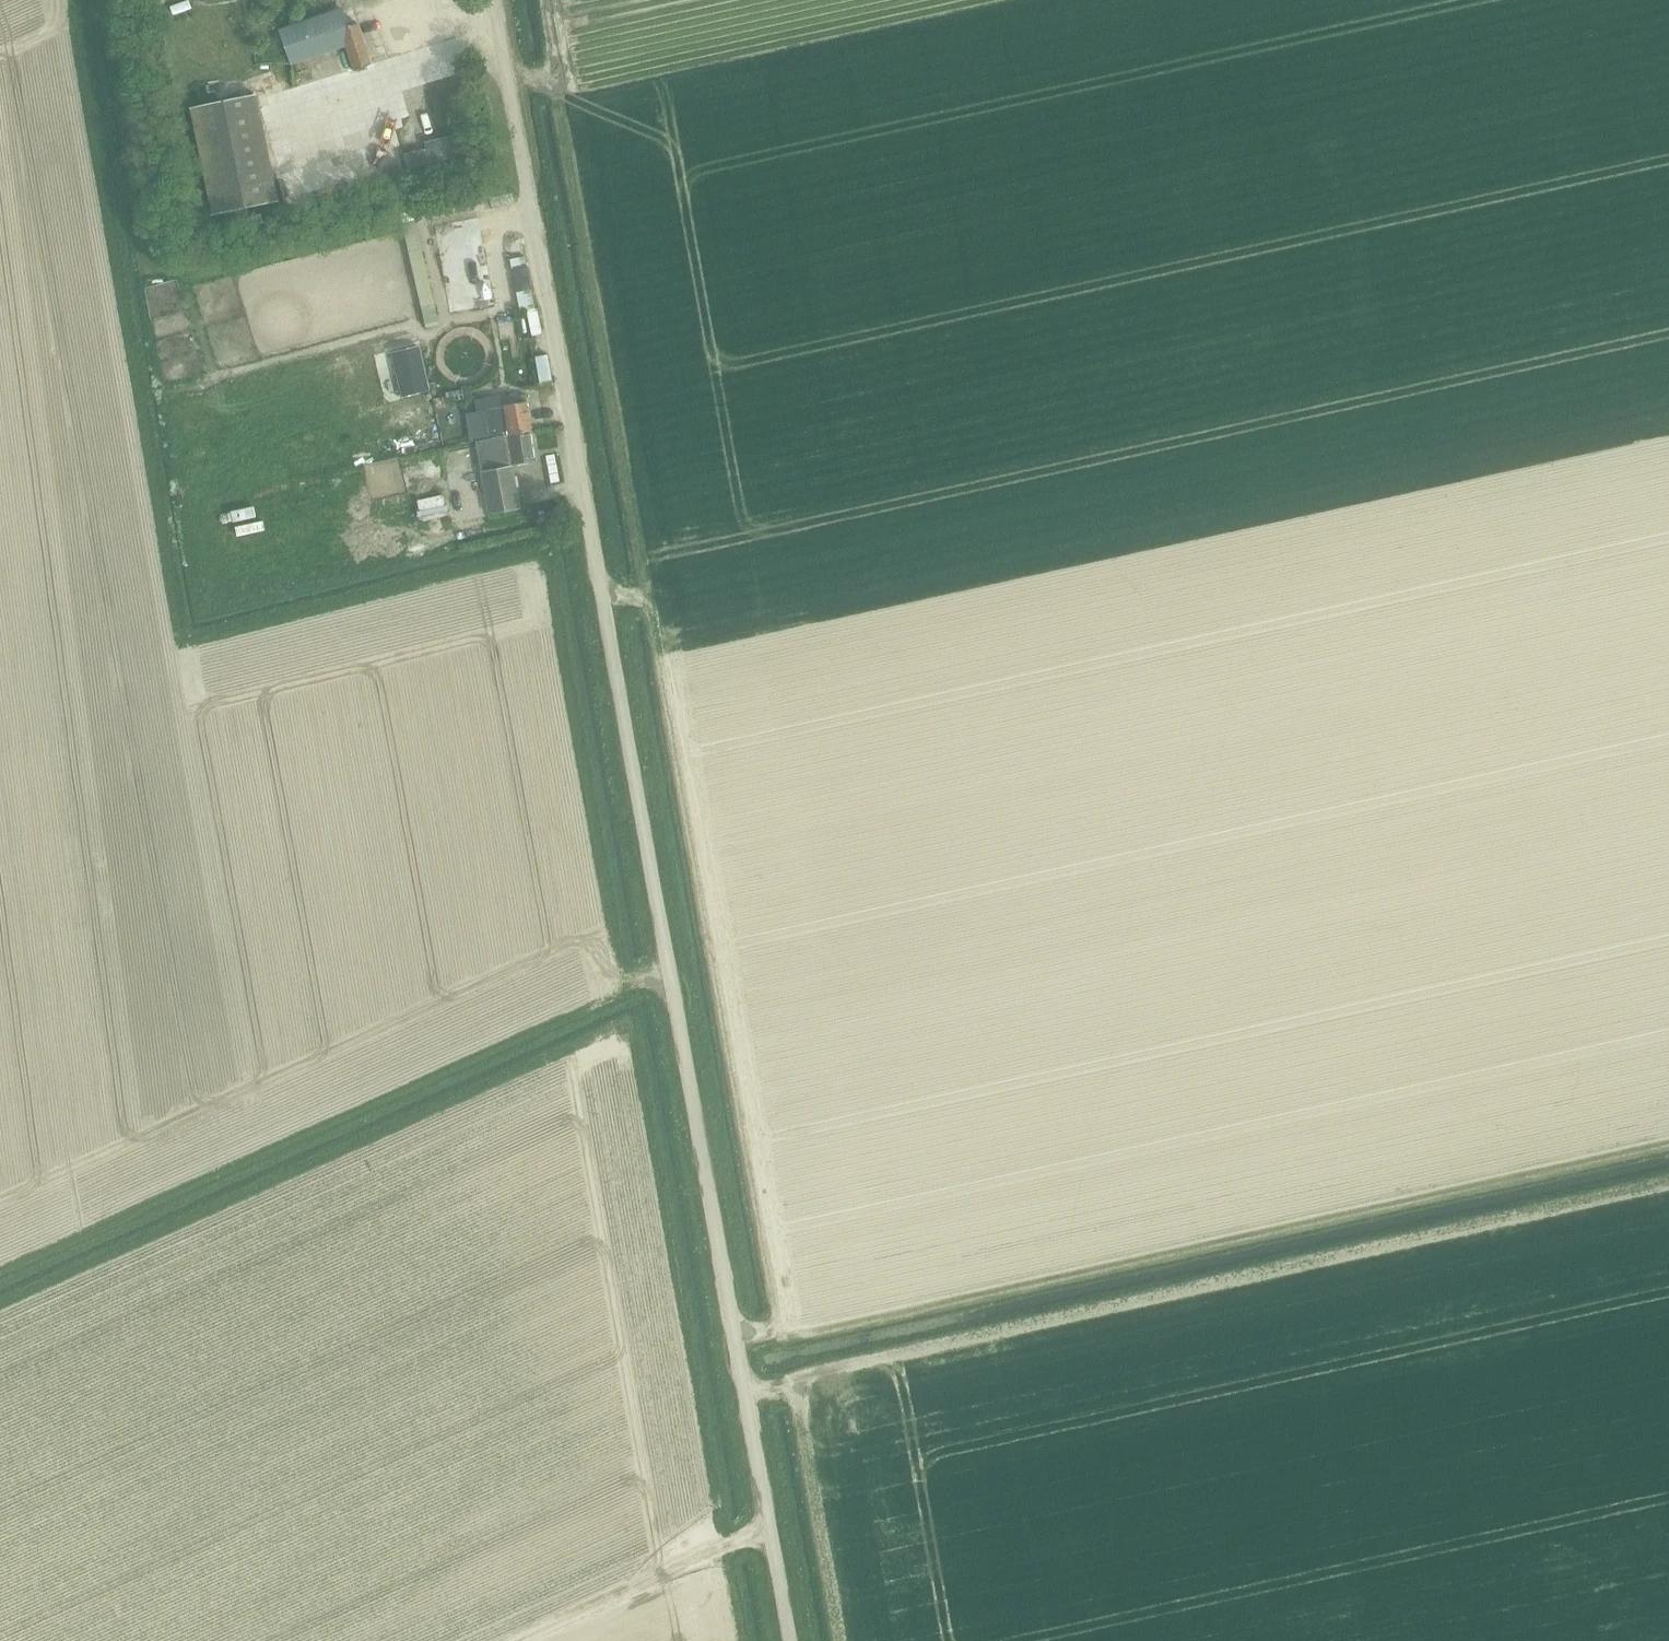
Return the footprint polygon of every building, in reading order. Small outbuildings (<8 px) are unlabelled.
[(341,10),(280,31),(291,64),(345,46),(343,41),(338,42),(335,31),(346,27),(341,10)] [(353,70),(371,64),(358,24),(346,27),(335,31),(338,42),(343,41),(345,46),(353,70)] [(279,203),(259,94),(190,107),(210,216),(279,203)] [(425,150),(404,155),(407,168),(428,163),(461,155),(458,142),(425,150)] [(478,218),(435,226),(445,282),(451,313),(493,305),(482,239),(478,218)] [(419,347),(393,352),(403,397),(429,391),(419,347)] [(502,397),(475,402),(477,412),(486,410),(491,438),(531,431),(526,402),(518,403),(517,395),(502,397)] [(442,397),(432,400),(435,409),(444,407),(442,397)] [(491,438),(476,441),(482,471),(490,514),(520,509),(512,466),(536,462),(531,431),(491,438)]
